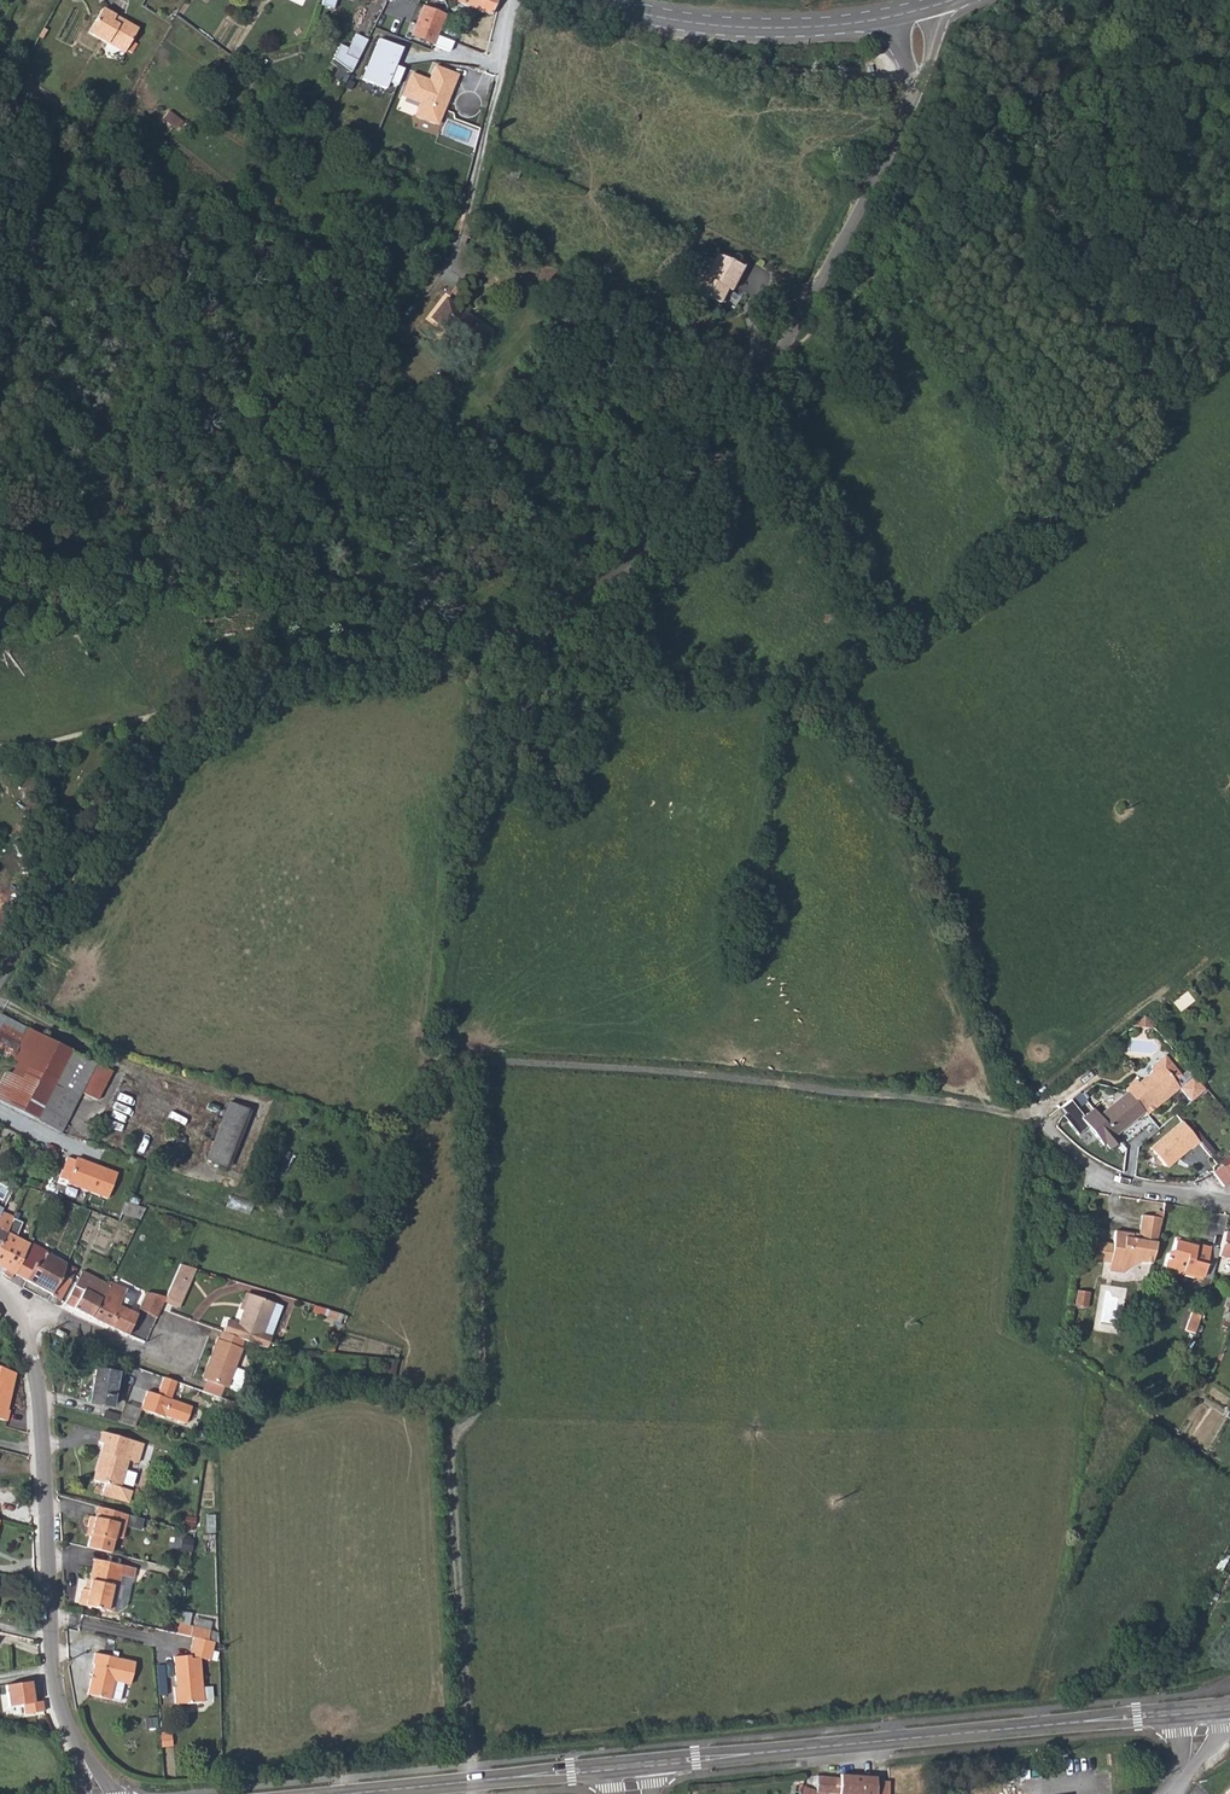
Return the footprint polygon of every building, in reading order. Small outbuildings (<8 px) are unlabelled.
[(384,10),(411,20),(418,2),(412,0),(388,0),(384,10)] [(456,2),(469,8),(488,16),(494,0),(450,0),(456,2)] [(456,2),(453,9),(466,14),(469,8),(456,2)] [(135,31),(100,11),(86,34),(121,54),(135,31)] [(443,16),(431,11),(420,39),(432,44),(443,16)] [(353,34),(346,49),(343,55),(355,60),(365,40),(353,34)] [(403,48),(378,38),(362,80),(386,89),(389,81),(398,85),(405,68),(397,65),(403,48)] [(338,45),(331,59),(339,65),(350,73),(355,60),(343,55),(346,49),(338,45)] [(439,123),(446,106),(444,103),(446,99),(449,97),(457,75),(435,67),(429,81),(412,74),(403,97),(421,104),(416,114),(418,117),(436,124),(439,123)] [(138,104),(135,109),(142,115),(146,110),(138,104)] [(180,120),(168,111),(161,119),(174,129),(180,120)] [(740,268),(714,255),(702,279),(697,277),(690,292),(716,306),(724,291),(728,293),(740,268)] [(491,336),(445,303),(432,322),(476,355),(491,336)] [(1134,1021),(1129,1025),(1151,1027),(1142,1014),(1134,1021)] [(9,1060),(26,1028),(0,1015),(0,1055),(9,1060)] [(78,1099),(93,1106),(111,1071),(95,1064),(89,1061),(27,1031),(11,1061),(17,1064),(15,1070),(12,1075),(6,1072),(0,1084),(0,1102),(56,1131),(59,1133),(62,1134),(78,1099)] [(1129,1088),(1145,1108),(1148,1112),(1179,1084),(1173,1077),(1180,1071),(1163,1051),(1150,1063),(1150,1069),(1138,1080),(1136,1078),(1126,1086),(1128,1089),(1129,1088)] [(1202,1089),(1190,1075),(1179,1084),(1192,1098),(1202,1089)] [(1128,1089),(1100,1113),(1116,1133),(1145,1108),(1129,1088),(1128,1089)] [(245,1111),(226,1104),(204,1161),(222,1168),(245,1111)] [(1100,1113),(1095,1107),(1082,1117),(1104,1143),(1107,1141),(1111,1146),(1121,1138),(1116,1133),(1100,1113)] [(1199,1143),(1182,1122),(1149,1148),(1164,1167),(1165,1167),(1166,1167),(1167,1167),(1174,1162),(1189,1149),(1190,1150),(1199,1143)] [(114,1173),(66,1155),(57,1177),(66,1180),(64,1184),(104,1199),(114,1173)] [(1219,1168),(1229,1181),(1229,1176),(1224,1167),(1222,1165),(1219,1168)] [(1225,1185),(1229,1181),(1219,1168),(1214,1172),(1225,1185)] [(119,1214),(139,1219),(145,1209),(124,1202),(123,1204),(119,1214)] [(4,1232),(12,1218),(12,1217),(0,1212),(0,1242),(4,1232)] [(1141,1243),(1130,1241),(1131,1236),(1112,1233),(1108,1264),(1116,1265),(1123,1275),(1138,1265),(1148,1267),(1159,1220),(1139,1217),(1136,1237),(1141,1237),(1141,1243)] [(12,1218),(4,1232),(0,1242),(0,1266),(6,1269),(4,1274),(10,1278),(13,1273),(27,1245),(28,1244),(32,1226),(12,1218)] [(1223,1230),(1223,1231),(1217,1256),(1229,1259),(1229,1232),(1223,1230)] [(1181,1239),(1171,1238),(1169,1252),(1165,1254),(1162,1269),(1165,1273),(1179,1275),(1183,1272),(1194,1273),(1193,1276),(1201,1277),(1206,1245),(1195,1244),(1194,1246),(1180,1243),(1181,1239)] [(13,1273),(51,1293),(60,1276),(61,1274),(66,1262),(35,1248),(35,1246),(27,1245),(13,1273)] [(1107,1273),(1123,1275),(1116,1265),(1108,1264),(1107,1273)] [(183,1293),(190,1268),(177,1265),(167,1288),(183,1293)] [(64,1303),(89,1316),(105,1285),(94,1277),(79,1272),(64,1303)] [(68,1280),(60,1276),(51,1293),(50,1295),(58,1299),(68,1280)] [(89,1316),(127,1335),(135,1314),(124,1310),(127,1304),(120,1301),(126,1289),(108,1282),(107,1282),(105,1285),(89,1316)] [(183,1293),(167,1288),(162,1298),(180,1303),(183,1293)] [(137,1310),(153,1317),(158,1308),(162,1298),(145,1290),(137,1310)] [(1088,1294),(1076,1293),(1074,1308),(1086,1310),(1088,1294)] [(281,1307),(248,1294),(237,1324),(224,1319),(220,1331),(242,1339),(253,1343),(262,1347),(266,1347),(281,1307)] [(242,1310),(248,1294),(245,1294),(239,1309),(242,1310)] [(335,1320),(337,1311),(328,1308),(325,1318),(335,1320)] [(1194,1329),(1199,1313),(1190,1310),(1184,1327),(1193,1330),(1194,1329)] [(5,1349),(13,1335),(5,1331),(8,1326),(0,1320),(0,1346),(5,1349)] [(239,1347),(242,1339),(220,1331),(219,1331),(216,1338),(215,1338),(206,1362),(210,1363),(204,1379),(225,1387),(237,1392),(243,1373),(242,1371),(233,1367),(240,1348),(239,1347)] [(81,1361),(86,1350),(70,1341),(69,1341),(67,1351),(73,1353),(72,1357),(81,1361)] [(200,1378),(204,1379),(210,1363),(206,1362),(200,1378)] [(383,1381),(395,1383),(397,1367),(386,1365),(383,1381)] [(7,1421),(10,1410),(8,1410),(3,1409),(5,1401),(10,1402),(17,1374),(0,1368),(0,1419),(7,1421)] [(117,1373),(95,1369),(89,1402),(111,1405),(117,1373)] [(148,1390),(142,1409),(187,1422),(194,1406),(172,1399),(178,1382),(164,1377),(159,1394),(148,1390)] [(140,1445),(99,1433),(96,1444),(100,1445),(90,1481),(102,1485),(99,1496),(125,1502),(126,1502),(127,1502),(128,1502),(128,1501),(129,1501),(129,1500),(131,1491),(117,1487),(124,1461),(134,1464),(140,1445)] [(87,1538),(84,1548),(108,1553),(112,1538),(120,1540),(126,1516),(95,1508),(92,1519),(88,1518),(85,1528),(90,1529),(87,1538)] [(1228,1544),(1218,1561),(1224,1564),(1229,1554),(1229,1545),(1228,1544)] [(81,1588),(78,1597),(112,1604),(119,1575),(133,1578),(135,1569),(94,1559),(89,1580),(91,1580),(89,1591),(85,1590),(81,1588)] [(110,1612),(112,1604),(78,1597),(77,1604),(110,1612)] [(176,1623),(173,1633),(178,1634),(187,1636),(189,1626),(176,1623)] [(189,1626),(187,1636),(191,1636),(205,1640),(207,1630),(189,1626)] [(207,1659),(211,1641),(205,1640),(191,1636),(187,1654),(171,1658),(176,1688),(174,1688),(177,1705),(205,1700),(197,1657),(207,1659)] [(94,1664),(87,1695),(109,1700),(114,1681),(129,1685),(135,1663),(94,1653),(92,1663),(94,1664)] [(32,1681),(6,1684),(10,1704),(23,1703),(24,1712),(44,1709),(43,1699),(35,1700),(32,1681)] [(205,1685),(206,1698),(214,1697),(213,1685),(205,1685)] [(165,1749),(165,1738),(156,1739),(156,1749),(165,1749)] [(836,1793),(889,1793),(889,1783),(874,1782),(875,1777),(839,1774),(839,1778),(816,1777),(815,1791),(815,1793),(821,1793),(836,1793)]
